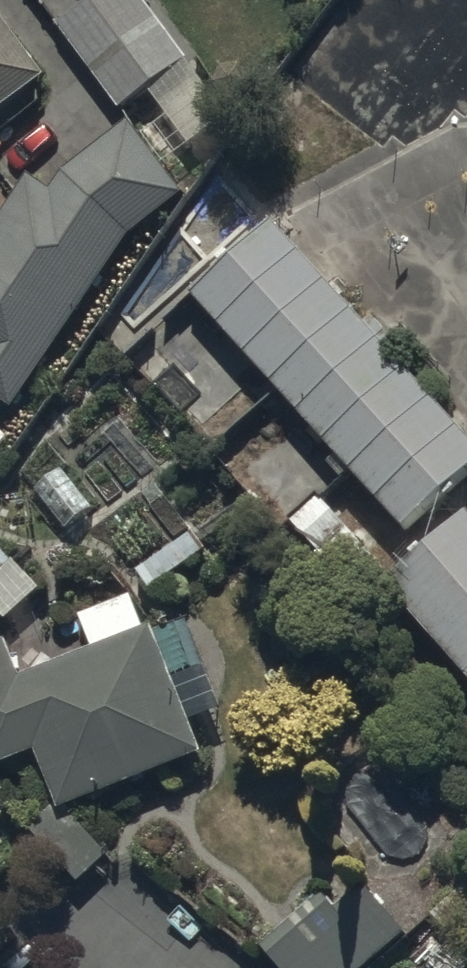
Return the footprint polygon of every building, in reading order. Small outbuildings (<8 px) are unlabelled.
[(143,0),(91,0),(58,24),(122,111),(149,91),(188,144),(227,115),(143,0)] [(45,77),(2,16),(0,17),(0,109),(45,77)] [(130,235),(185,194),(130,120),(61,171),(49,188),(26,174),(0,214),(0,399),(14,408),(130,235)] [(271,223),(194,293),(408,529),(466,475),(466,439),(271,223)] [(92,509),(62,469),(31,492),(62,532),(92,509)] [(375,558),(319,495),(287,524),(343,587),(375,558)] [(466,512),(389,582),(466,669),(466,512)] [(0,549),(0,610),(9,620),(39,591),(0,549)] [(21,679),(6,641),(0,644),(0,765),(37,751),(61,810),(203,754),(189,719),(224,705),(191,619),(156,633),(153,627),(148,629),(134,596),(80,617),(93,651),(21,679)] [(262,944),(281,967),(370,967),(403,941),(403,939),(402,937),(402,935),(401,933),(401,931),(400,929),(399,927),(399,925),(398,923),(397,921),(396,919),(395,917),(394,915),(392,914),(391,912),(390,910),(388,909),(387,907),(385,906),(384,904),(382,903),(381,901),(379,900),(377,899),(375,898),(373,897),(371,896),(370,895),(368,894),(366,893),(364,892),(362,892),(360,891),(358,891),(355,890),(337,905),(327,893),(262,944)]
